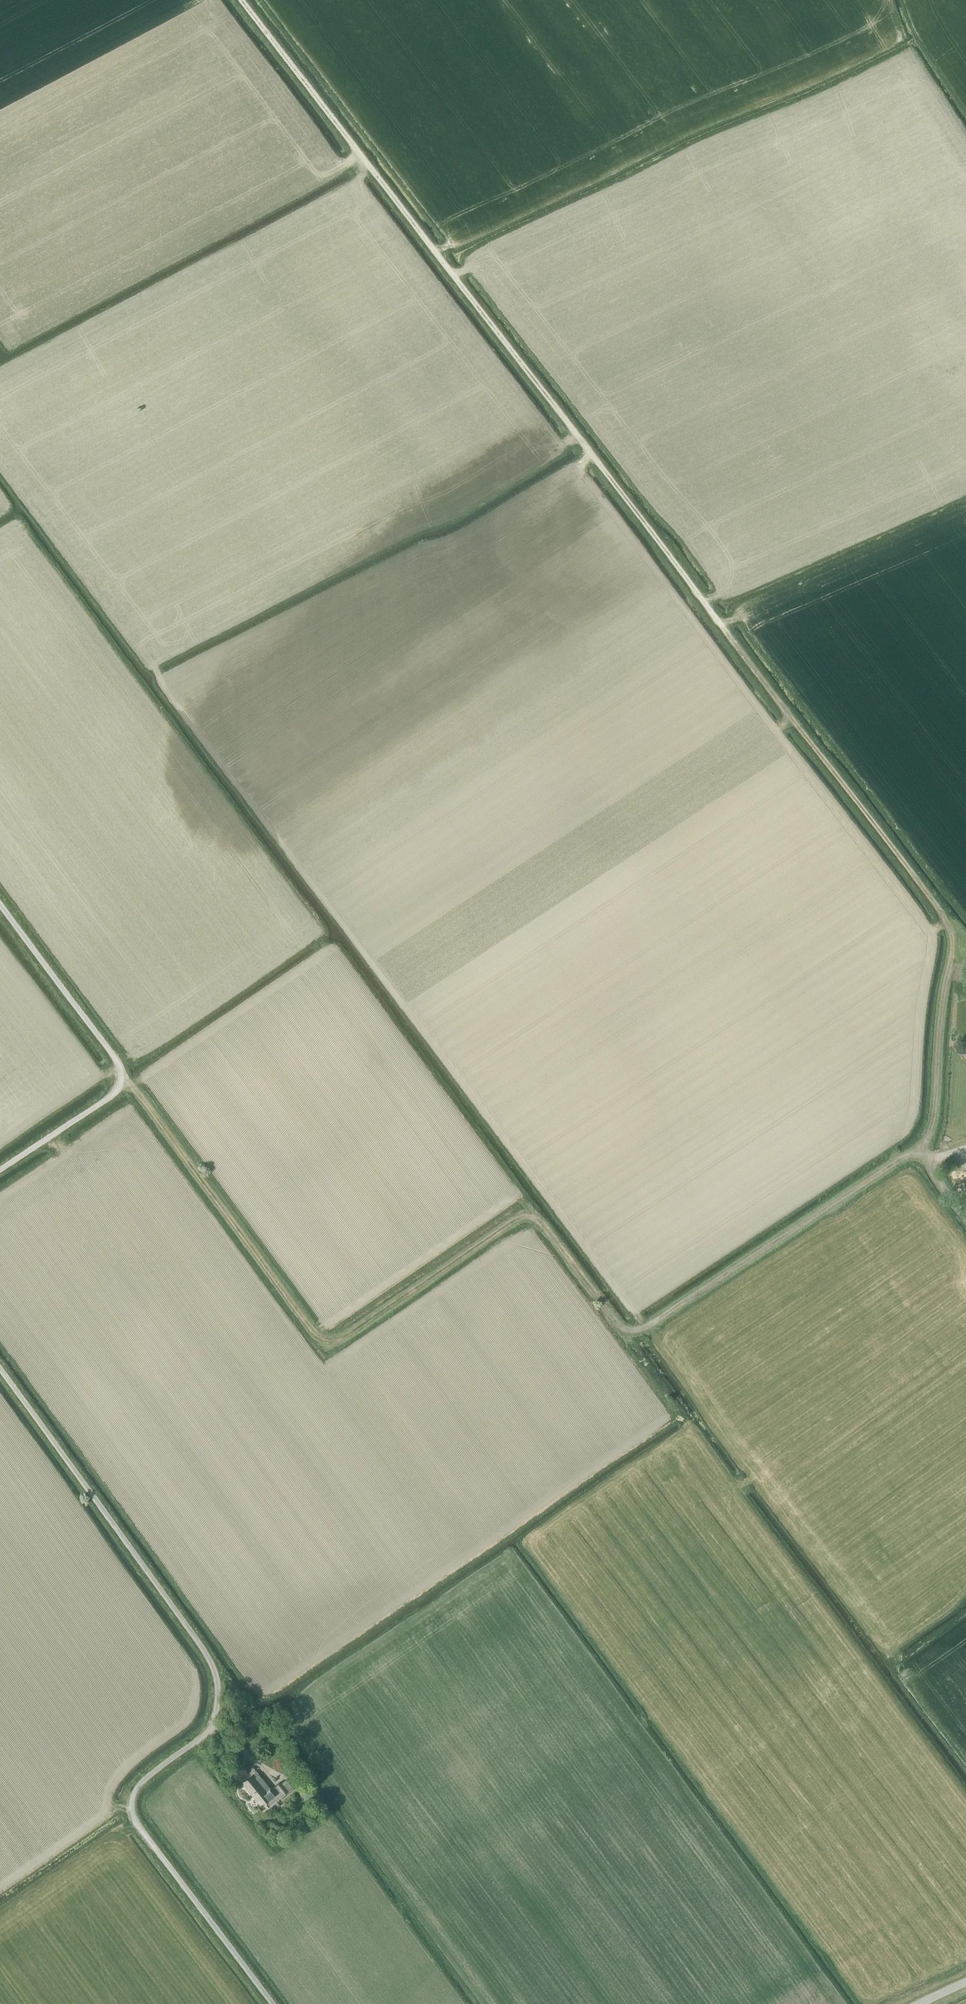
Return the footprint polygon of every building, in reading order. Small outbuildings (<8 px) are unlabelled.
[(241,1782),(260,1804),(262,1803),(266,1808),(293,1787),(286,1779),(281,1783),(280,1782),(271,1789),(256,1770),(241,1782)]
